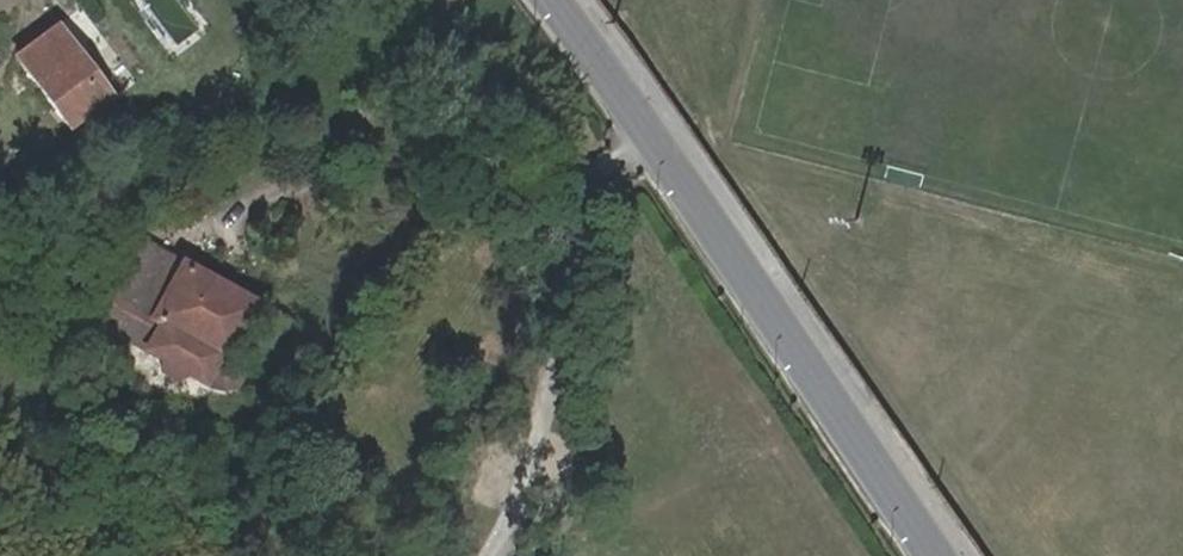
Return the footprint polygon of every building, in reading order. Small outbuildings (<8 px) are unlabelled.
[(105,89),(59,15),(17,43),(62,117),(105,89)] [(219,354),(250,304),(146,238),(116,283),(113,281),(109,285),(113,288),(96,316),(156,356),(156,369),(168,378),(182,373),(199,384),(217,393),(226,388),(234,377),(229,363),(219,354)]
